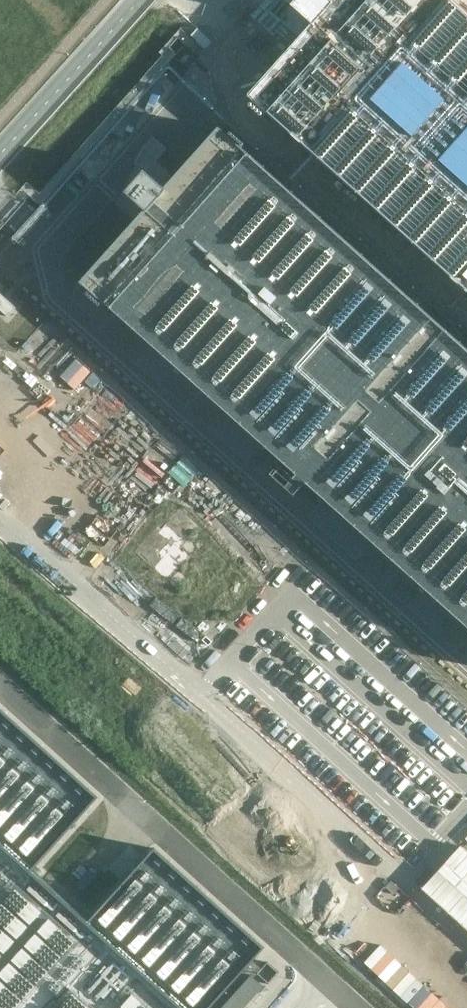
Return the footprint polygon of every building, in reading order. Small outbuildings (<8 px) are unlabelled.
[(466,253),(466,38),(425,0),(361,0),(283,86),(466,253)] [(80,283),(466,628),(466,350),(218,128),(175,176),(158,161),(147,173),(144,171),(125,193),(145,211),(80,283)] [(8,317),(16,307),(0,293),(0,310),(8,317)] [(265,948),(154,848),(88,921),(32,870),(98,797),(0,708),(0,1007),(210,1007),(265,948)] [(257,973),(268,984),(279,972),(267,961),(257,973)] [(263,986),(251,974),(220,1007),(244,1007),(263,986)]
